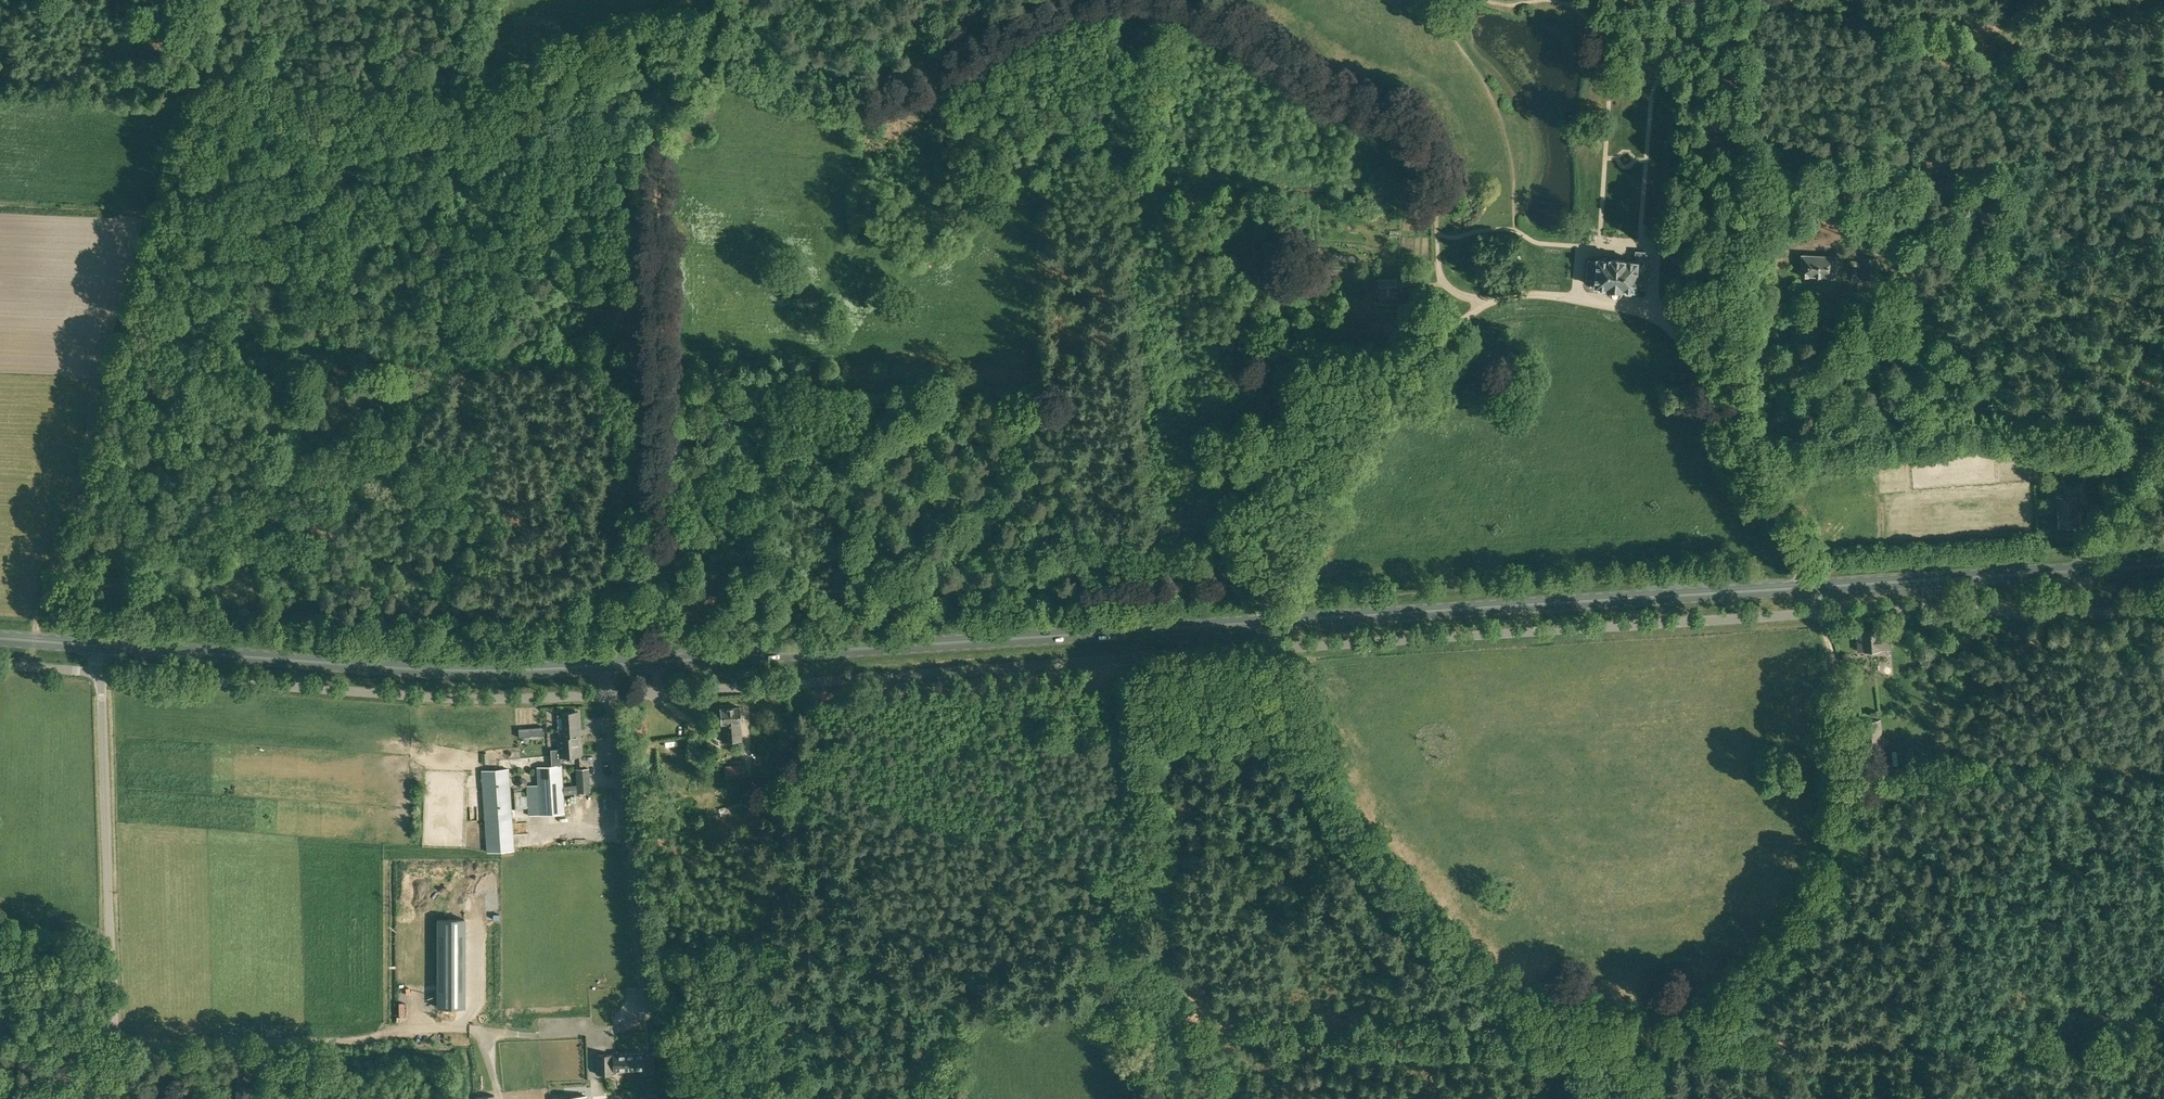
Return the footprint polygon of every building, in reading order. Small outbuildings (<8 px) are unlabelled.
[(1313,248),(1313,246),(1303,245),(1303,249),(1302,256),(1311,258),(1313,248)] [(1606,287),(1607,287),(1608,289),(1608,292),(1608,293),(1609,294),(1610,295),(1612,296),(1613,297),(1615,297),(1617,297),(1619,296),(1620,295),(1621,294),(1622,292),(1623,291),(1623,288),(1625,288),(1626,290),(1631,290),(1633,289),(1636,289),(1636,286),(1645,286),(1648,251),(1636,250),(1635,260),(1597,257),(1597,261),(1589,260),(1587,282),(1595,283),(1595,286),(1599,286),(1600,288),(1605,288),(1606,287)] [(1801,275),(1836,276),(1837,255),(1801,253),(1801,275)] [(1878,257),(1861,256),(1860,278),(1877,279),(1878,257)] [(1398,277),(1379,277),(1380,303),(1398,302),(1398,277)] [(2077,495),(2057,496),(2059,526),(2079,525),(2077,495)] [(1882,629),(1882,628),(1857,630),(1858,650),(1891,648),(1890,629),(1882,629)] [(722,723),(740,721),(741,721),(740,706),(719,707),(721,723),(722,723)] [(557,731),(558,737),(559,748),(550,749),(551,759),(561,758),(561,756),(581,754),(578,710),(562,712),(563,730),(557,731)] [(1884,748),(1879,719),(1860,722),(1864,751),(1884,748)] [(519,737),(530,736),(543,735),(543,727),(529,727),(518,728),(519,737)] [(1915,759),(1914,750),(1905,751),(1906,760),(1915,759)] [(537,784),(526,784),(529,814),(565,812),(562,764),(536,766),(537,784)] [(743,764),(725,765),(726,777),(745,776),(743,764)] [(509,767),(481,769),(487,851),(515,849),(514,840),(513,824),(509,767)] [(590,792),(589,767),(575,768),(577,792),(590,792)] [(748,779),(734,779),(734,787),(748,788),(748,779)] [(521,789),(514,790),(515,807),(527,807),(526,794),(521,795),(521,789)] [(583,796),(575,797),(577,825),(584,824),(583,796)] [(465,919),(438,919),(438,1006),(465,1006),(465,919)] [(612,1073),(612,1069),(654,1069),(653,1054),(643,1054),(643,1052),(612,1052),(613,1053),(597,1054),(597,1073),(612,1073)] [(236,1098),(248,1098),(248,1084),(237,1084),(236,1098)]
